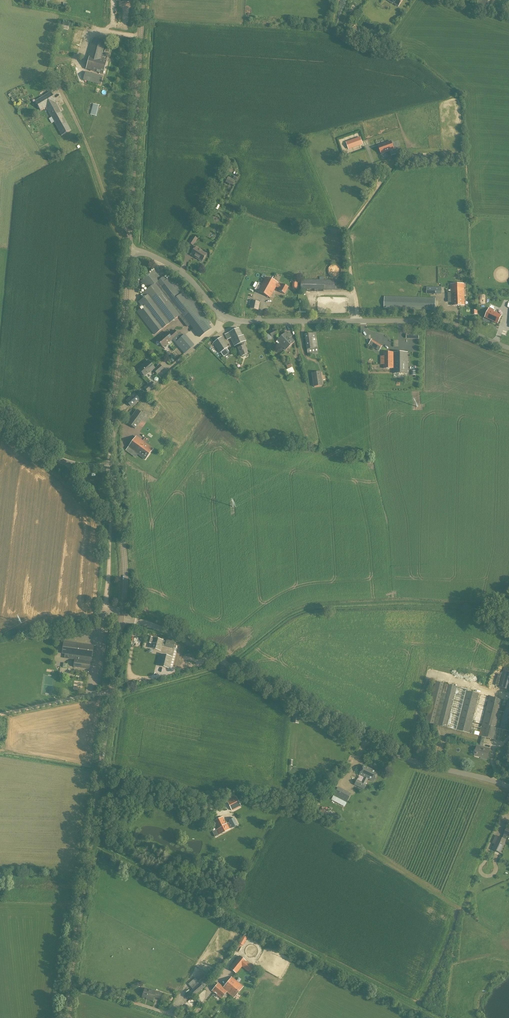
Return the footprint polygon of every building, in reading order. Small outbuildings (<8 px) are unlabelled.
[(76,25),(74,32),(82,34),(84,28),(76,25)] [(81,38),(73,36),(69,51),(77,53),(81,38)] [(86,69),(93,71),(103,74),(107,61),(101,59),(105,43),(93,39),(89,56),(86,69)] [(85,72),(83,80),(100,85),(103,76),(92,74),(93,71),(86,69),(85,72)] [(62,136),(71,130),(55,102),(56,102),(50,92),(35,101),(40,111),(46,108),(62,136)] [(99,106),(93,104),(90,115),(96,116),(99,106)] [(346,142),(348,150),(363,145),(360,137),(346,142)] [(391,141),(378,146),(381,154),(390,151),(391,156),(398,153),(396,148),(394,149),(391,141)] [(235,181),(228,177),(225,182),(232,186),(235,181)] [(193,246),(197,239),(193,236),(188,243),(193,246)] [(202,262),(206,255),(202,252),(202,251),(195,247),(190,255),(194,257),(195,256),(198,259),(202,262)] [(340,273),(341,271),(340,269),(339,267),(337,265),(335,265),(333,265),(331,265),(329,267),(328,269),(328,271),(328,273),(329,275),(331,277),(333,278),(335,278),(337,277),(339,275),(340,273)] [(182,293),(172,280),(170,277),(166,281),(163,277),(161,279),(155,271),(141,282),(147,290),(142,294),(145,298),(139,303),(143,308),(137,312),(154,335),(160,330),(179,316),(187,327),(190,325),(199,337),(210,329),(206,324),(209,322),(203,315),(185,291),(182,293)] [(258,292),(263,295),(269,284),(271,285),(272,284),(274,281),(266,278),(258,292)] [(343,290),(343,280),(301,280),(300,292),(323,292),(323,290),(343,290)] [(281,286),(280,285),(278,284),(278,283),(274,281),(272,284),(271,285),(269,284),(263,295),(270,298),(276,287),(280,289),(279,291),(284,294),(288,287),(282,284),(281,286)] [(465,305),(464,285),(464,284),(452,284),(452,306),(465,305)] [(435,311),(436,298),(384,296),(384,309),(435,311)] [(258,310),(260,302),(247,300),(246,304),(250,304),(249,309),(258,310)] [(498,323),(501,316),(493,312),(493,311),(489,309),(485,317),(498,323)] [(244,346),(242,342),(245,341),(243,335),(242,336),(238,328),(228,333),(234,346),(237,345),(238,346),(237,347),(241,356),(242,356),(243,357),(247,356),(247,354),(244,346)] [(272,338),(278,335),(275,328),(268,331),(272,338)] [(158,345),(160,344),(163,347),(172,339),(172,340),(178,334),(175,331),(169,336),(167,332),(157,341),(156,342),(156,344),(157,345),(158,345)] [(286,350),(295,342),(291,337),(292,336),(290,334),(289,336),(286,332),(277,341),(286,350)] [(306,350),(318,348),(316,337),(312,338),(311,334),(304,334),(306,350)] [(221,353),(226,348),(228,347),(222,337),(213,343),(219,353),(221,353)] [(229,353),(226,348),(221,353),(224,357),(229,353)] [(394,369),(394,353),(384,353),(384,357),(381,357),(381,361),(384,361),(384,369),(394,369)] [(408,353),(394,353),(394,369),(394,374),(407,374),(408,353)] [(143,374),(144,376),(149,372),(150,372),(154,368),(148,361),(144,365),(144,366),(139,370),(140,372),(141,373),(141,374),(143,374)] [(314,387),(322,386),(320,372),(312,373),(314,387)] [(154,386),(151,382),(145,388),(148,392),(154,386)] [(133,394),(125,402),(130,407),(138,400),(133,394)] [(137,410),(127,423),(136,429),(145,416),(137,410)] [(136,437),(128,447),(126,451),(132,455),(134,452),(145,460),(153,449),(136,437)] [(147,643),(150,643),(149,648),(160,651),(163,640),(149,636),(147,643)] [(173,648),(175,642),(167,639),(165,646),(173,648)] [(69,659),(75,660),(74,667),(89,669),(91,658),(92,658),(93,646),(64,642),(62,654),(69,655),(69,659)] [(169,669),(172,657),(160,654),(157,666),(169,669)] [(499,687),(508,689),(508,688),(508,668),(504,667),(499,687)] [(497,681),(493,680),(493,685),(499,686),(499,683),(500,683),(501,678),(497,678),(497,681)] [(447,728),(457,689),(457,687),(433,681),(430,691),(433,692),(425,722),(447,728)] [(466,691),(457,689),(447,728),(457,730),(466,691)] [(496,728),(503,700),(489,696),(480,694),(466,691),(457,730),(470,733),(479,736),(482,737),(480,746),(475,745),(474,749),(476,750),(474,756),(488,759),(490,749),(483,747),(485,737),(501,741),(503,730),(496,728)] [(501,726),(500,729),(508,732),(508,702),(507,701),(501,726)] [(374,781),(378,772),(363,766),(359,775),(364,777),(362,783),(357,780),(354,785),(364,789),(366,785),(365,784),(368,779),(374,781)] [(338,787),(333,796),(346,803),(351,794),(338,787)] [(238,807),(234,798),(227,801),(231,810),(238,807)] [(229,822),(227,823),(226,824),(222,817),(214,822),(218,829),(216,830),(219,835),(230,829),(232,827),(237,824),(234,818),(228,821),(229,822)] [(500,853),(506,840),(502,838),(498,836),(492,849),(500,853)] [(239,943),(243,945),(248,937),(244,935),(239,943)] [(229,969),(234,973),(241,965),(247,970),(250,966),(239,957),(229,969)] [(234,998),(243,987),(231,977),(223,988),(218,984),(212,991),(221,999),(226,992),(234,998)] [(204,988),(200,984),(195,978),(188,984),(192,989),(186,995),(190,1000),(204,988)] [(154,997),(159,999),(161,993),(152,990),(152,991),(145,989),(142,997),(146,998),(146,999),(152,1001),(154,997)]
